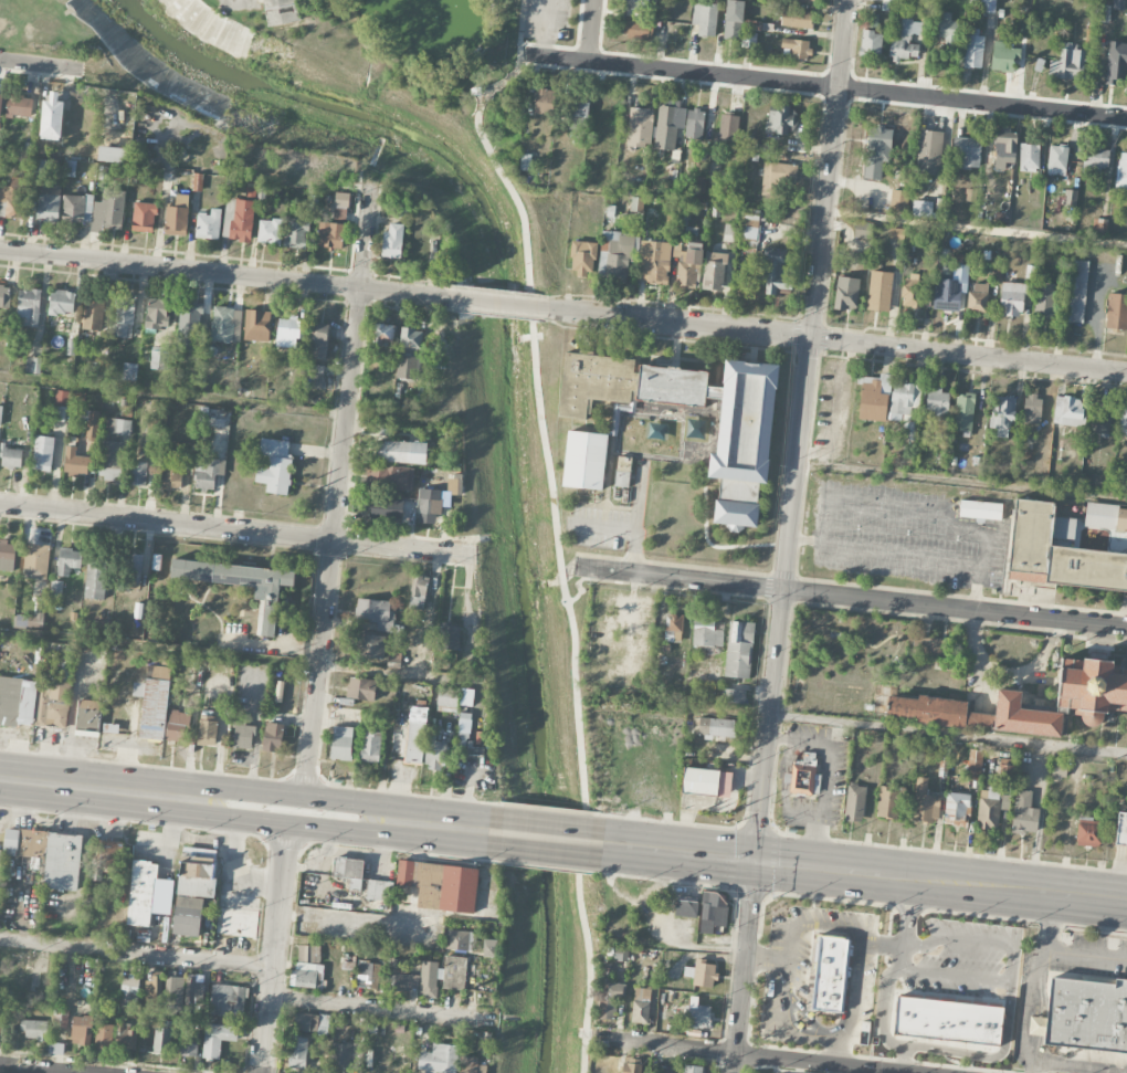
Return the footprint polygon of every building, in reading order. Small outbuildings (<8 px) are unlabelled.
[(268,27),(264,0),(297,0),(301,21),(268,27)] [(657,0),(626,0),(626,14),(650,15),(650,5),(657,6),(657,0)] [(744,1),(726,0),(724,38),(742,39),(744,1)] [(895,0),(882,0),(882,10),(895,11),(895,0)] [(983,12),(995,13),(996,0),(969,0),(969,6),(984,7),(983,12)] [(716,37),(718,3),(694,1),(692,25),(699,25),(698,35),(716,37)] [(812,28),(813,11),(782,9),(782,27),(812,28)] [(951,13),(941,12),(937,41),(955,44),(958,22),(950,21),(951,13)] [(1028,37),(1029,16),(1017,16),(1016,37),(1028,37)] [(890,39),(889,57),(918,59),(919,44),(910,43),(911,34),(921,35),(923,21),(902,19),(900,40),(890,39)] [(653,21),(623,20),(623,37),(652,38),(653,21)] [(881,56),(882,32),(861,31),(860,55),(881,56)] [(964,68),(982,68),(983,36),(965,36),(964,68)] [(809,59),(811,41),(782,38),(781,48),(792,48),(791,57),(809,59)] [(1012,72),(1012,60),(1019,60),(1020,49),(1008,48),(1009,42),(993,41),(991,70),(1012,72)] [(1083,79),(1084,50),(1074,50),(1074,43),(1061,43),(1060,61),(1049,60),(1048,78),(1083,79)] [(1108,43),(1106,84),(1126,85),(1126,68),(1126,43),(1108,43)] [(535,114),(553,114),(553,90),(535,90),(535,114)] [(207,101),(202,100),(198,114),(224,121),(231,97),(210,91),(207,101)] [(40,102),(38,139),(62,140),(63,102),(58,102),(59,92),(48,92),(47,103),(40,102)] [(33,99),(7,96),(5,115),(31,118),(33,99)] [(589,97),(570,96),(569,129),(588,129),(589,97)] [(676,129),(684,129),(685,108),(658,106),(655,150),(675,150),(676,129)] [(767,134),(791,134),(792,106),(768,106),(767,134)] [(652,109),(628,108),(628,147),(651,148),(652,109)] [(702,139),(705,110),(688,109),(685,137),(702,139)] [(736,142),(739,116),(721,114),(718,139),(736,142)] [(881,179),(882,162),(890,162),(892,127),(868,126),(865,179),(881,179)] [(1005,163),(1014,163),(1016,129),(995,128),(994,169),(1005,169),(1005,163)] [(943,132),(919,131),(917,174),(941,175),(943,132)] [(981,138),(953,137),(953,155),(960,155),(960,167),(980,168),(981,138)] [(1039,172),(1039,145),(1020,144),(1020,172),(1039,172)] [(128,163),(129,148),(99,146),(99,162),(128,163)] [(1047,174),(1066,176),(1068,147),(1049,146),(1047,174)] [(1107,149),(1085,148),(1084,172),(1106,173),(1107,149)] [(1126,186),(1126,153),(1118,153),(1117,185),(1126,186)] [(34,176),(45,176),(46,161),(34,160),(34,176)] [(775,197),(775,184),(796,185),(797,164),(763,163),(762,196),(775,197)] [(24,219),(28,178),(11,176),(10,186),(0,185),(0,217),(24,219)] [(706,178),(692,177),(691,192),(706,193),(706,178)] [(59,222),(61,185),(39,184),(38,221),(59,222)] [(890,211),(907,211),(908,191),(891,190),(890,211)] [(1064,207),(1076,207),(1077,190),(1065,190),(1064,207)] [(350,193),(335,192),(333,219),(347,220),(350,193)] [(123,229),(124,197),(101,195),(101,202),(94,202),(94,196),(64,194),(62,222),(90,223),(89,232),(102,233),(102,228),(123,229)] [(187,236),(188,195),(174,194),(174,204),(164,203),(163,235),(187,236)] [(643,212),(644,198),(631,197),(630,211),(643,212)] [(252,242),(254,201),(226,199),(225,225),(229,225),(229,241),(252,242)] [(932,217),(933,201),(913,200),(912,216),(932,217)] [(156,203),(132,202),(131,231),(155,233),(156,203)] [(196,213),(195,238),(220,239),(220,209),(209,208),(209,213),(196,213)] [(644,229),(659,229),(659,209),(645,209),(644,229)] [(740,242),(758,243),(759,214),(741,214),(740,242)] [(1091,234),(1106,236),(1108,220),(1094,218),(1091,234)] [(257,220),(257,242),(281,243),(282,220),(257,220)] [(286,248),(307,249),(308,222),(288,221),(286,248)] [(735,243),(737,223),(725,222),(723,241),(735,243)] [(854,238),(868,239),(869,223),(855,222),(854,238)] [(344,223),(319,223),(319,246),(344,246),(344,223)] [(382,257),(400,259),(404,225),(385,223),(382,257)] [(627,265),(635,266),(638,236),(603,233),(598,277),(625,280),(627,265)] [(570,274),(594,275),(595,242),(572,241),(570,274)] [(668,284),(670,243),(649,242),(647,283),(668,284)] [(676,289),(698,290),(702,243),(688,242),(687,252),(679,252),(676,289)] [(762,293),(792,294),(792,278),(785,277),(786,251),(763,250),(762,293)] [(726,253),(704,252),(702,290),(724,291),(726,253)] [(1087,261),(1072,260),(1069,323),(1085,323),(1087,261)] [(968,265),(953,264),(952,280),(935,279),(933,310),(960,311),(961,293),(967,293),(968,265)] [(894,273),(872,270),(867,309),(888,312),(894,273)] [(860,279),(838,276),(833,309),(855,312),(860,279)] [(922,308),(923,292),(929,292),(929,281),(918,281),(919,277),(903,276),(902,308),(922,308)] [(1023,317),(1024,283),(1001,282),(1000,316),(1023,317)] [(968,291),(967,311),(988,312),(988,283),(973,283),(973,291),(968,291)] [(1054,284),(1035,283),(1034,319),(1053,319),(1054,284)] [(9,308),(10,286),(0,285),(0,307),(9,308)] [(19,290),(18,326),(39,327),(40,290),(19,290)] [(75,293),(51,290),(48,313),(73,316),(75,293)] [(1109,293),(1105,328),(1126,330),(1126,295),(1109,293)] [(103,297),(85,297),(84,330),(102,331),(103,297)] [(116,338),(135,338),(134,297),(115,297),(116,338)] [(167,323),(168,300),(148,299),(146,322),(167,323)] [(200,305),(179,304),(177,349),(198,350),(200,305)] [(240,343),(241,308),(212,307),(210,341),(240,343)] [(269,341),(271,311),(245,310),(244,340),(269,341)] [(302,318),(279,317),(278,340),(301,342),(302,318)] [(325,360),(331,326),(311,323),(308,345),(312,346),(310,357),(325,360)] [(395,326),(376,323),(373,343),(392,346),(395,326)] [(421,349),(422,328),(401,328),(400,348),(421,349)] [(152,369),(167,370),(168,351),(153,350),(152,369)] [(558,417),(565,353),(634,359),(630,403),(592,400),(590,420),(558,417)] [(417,381),(420,358),(399,355),(396,379),(417,381)] [(40,358),(27,357),(25,372),(39,374),(40,358)] [(723,399),(706,398),(705,408),(635,400),(640,366),(708,372),(707,387),(724,388),(726,361),(778,367),(766,484),(760,483),(758,503),(759,503),(757,527),(714,523),(716,498),(719,499),(722,480),(709,478),(712,455),(717,456),(723,399)] [(303,387),(321,389),(324,365),(305,364),(303,387)] [(887,421),(889,374),(880,374),(880,378),(860,377),(859,420),(887,421)] [(919,409),(922,383),(893,380),(889,420),(901,421),(901,414),(910,415),(911,408),(919,409)] [(949,390),(927,389),(927,418),(948,418),(949,390)] [(54,405),(67,408),(70,392),(57,390),(54,405)] [(1041,393),(1024,393),(1023,423),(1040,423),(1041,393)] [(954,431),(973,431),(974,394),(955,394),(954,431)] [(1083,427),(1085,398),(1055,396),(1054,425),(1083,427)] [(997,438),(1012,438),(1013,398),(992,397),(991,429),(997,429),(997,438)] [(199,425),(224,428),(225,420),(207,417),(209,408),(201,407),(199,425)] [(100,412),(84,410),(83,419),(87,420),(85,439),(96,441),(100,412)] [(1100,443),(1100,437),(1109,438),(1111,417),(1091,416),(1089,442),(1100,443)] [(130,436),(132,420),(115,418),(113,434),(130,436)] [(562,486),(568,431),(609,434),(603,490),(562,486)] [(54,437),(35,436),(33,470),(52,471),(54,437)] [(289,441),(260,438),(258,454),(270,456),(269,468),(257,467),(255,482),(266,484),(265,492),(289,495),(293,456),(287,455),(289,441)] [(100,466),(122,469),(124,442),(103,440),(100,466)] [(426,463),(427,443),(379,441),(378,462),(426,463)] [(63,475),(88,476),(89,457),(75,456),(76,446),(64,446),(63,475)] [(0,447),(0,466),(22,467),(22,448),(0,447)] [(614,486),(618,456),(632,457),(629,488),(614,486)] [(225,475),(226,460),(197,457),(194,488),(214,490),(216,474),(225,475)] [(146,486),(147,462),(130,462),(130,485),(146,486)] [(185,468),(165,463),(160,486),(179,491),(185,468)] [(413,488),(414,468),(370,466),(369,487),(413,488)] [(435,524),(435,515),(441,515),(443,490),(419,489),(417,522),(435,524)] [(1050,546),(1126,554),(1126,595),(1123,595),(1124,590),(1045,581),(1045,583),(1007,579),(1017,498),(1055,504),(1053,516),(1076,519),(1074,539),(1051,537),(1050,546)] [(402,521),(403,501),(372,500),(371,520),(402,521)] [(959,516),(961,501),(1003,505),(1001,520),(959,516)] [(1119,508),(1126,509),(1126,531),(1115,529),(1116,527),(1085,524),(1087,503),(1119,506),(1119,508)] [(14,571),(16,543),(0,542),(0,570),(14,571)] [(48,579),(49,545),(25,544),(24,579),(48,579)] [(82,550),(58,549),(57,576),(70,577),(70,568),(81,569),(82,550)] [(141,583),(143,555),(130,554),(127,582),(141,583)] [(255,585),(254,600),(260,600),(257,635),(275,637),(280,585),(294,587),(295,571),(170,560),(168,578),(255,585)] [(84,599),(105,599),(106,566),(85,565),(84,599)] [(430,578),(415,575),(408,607),(422,611),(430,578)] [(63,581),(52,581),(51,598),(63,598),(63,581)] [(394,601),(356,599),(355,618),(376,619),(376,631),(392,632),(394,601)] [(682,642),(683,616),(665,615),(664,642),(682,642)] [(44,628),(44,617),(26,616),(26,627),(44,628)] [(693,646),(723,647),(724,622),(694,620),(693,646)] [(751,678),(753,623),(728,621),(726,677),(751,678)] [(440,650),(458,650),(459,625),(441,624),(440,650)] [(358,657),(384,658),(385,635),(359,634),(358,657)] [(402,654),(388,652),(387,665),(400,667),(402,654)] [(73,659),(55,656),(52,675),(70,678),(73,659)] [(1113,666),(1126,668),(1126,711),(1116,709),(1116,713),(1104,711),(1103,718),(1102,723),(1099,725),(1095,727),(1091,728),(1087,726),(1084,724),(1082,719),(1082,715),(1082,711),(1067,708),(1067,714),(1063,713),(1060,736),(993,728),(999,690),(1021,692),(1019,708),(1056,713),(1063,659),(1083,661),(1084,658),(1113,662),(1113,666)] [(170,678),(171,667),(147,665),(146,677),(170,678)] [(0,677),(0,722),(34,724),(37,679),(0,677)] [(347,698),(375,701),(377,680),(349,677),(347,698)] [(169,682),(134,679),(133,696),(141,697),(138,738),(166,740),(169,682)] [(35,722),(67,726),(72,684),(40,680),(35,722)] [(458,712),(459,688),(438,687),(437,711),(458,712)] [(460,705),(472,706),(474,690),(461,689),(460,705)] [(745,690),(721,689),(721,704),(745,704),(745,690)] [(885,716),(887,695),(918,699),(919,694),(968,699),(965,728),(916,723),(916,719),(885,716)] [(87,736),(100,737),(101,701),(77,700),(76,730),(87,730),(87,736)] [(426,707),(409,707),(407,764),(424,764),(426,707)] [(186,743),(190,713),(170,711),(166,740),(186,743)] [(471,713),(458,713),(457,755),(483,756),(484,745),(470,744),(471,713)] [(216,746),(218,716),(198,715),(197,744),(216,746)] [(735,720),(699,718),(698,736),(734,737),(735,720)] [(285,724),(266,722),(262,749),(281,752),(285,724)] [(119,724),(102,723),(102,733),(118,734),(119,724)] [(255,749),(256,726),(235,725),(234,748),(255,749)] [(352,727),(333,726),(331,760),(351,760),(352,727)] [(378,764),(383,733),(363,730),(358,761),(378,764)] [(447,742),(428,740),(425,768),(444,770),(447,742)] [(983,751),(970,749),(964,779),(977,782),(983,751)] [(790,794),(814,795),(816,753),(804,752),(803,764),(792,763),(792,773),(784,773),(783,783),(790,784),(790,794)] [(1051,776),(1066,777),(1067,762),(1053,761),(1051,776)] [(1002,779),(1013,778),(1012,765),(1001,765),(1002,779)] [(731,796),(732,771),(683,769),(682,794),(731,796)] [(927,795),(928,778),(915,777),(913,820),(939,822),(940,796),(927,795)] [(844,820),(863,822),(867,786),(848,783),(844,820)] [(902,818),(903,787),(879,786),(877,817),(902,818)] [(1009,810),(1010,795),(1000,795),(1001,789),(979,788),(977,829),(998,830),(999,809),(1009,810)] [(1039,809),(1030,808),(1032,792),(1016,790),(1011,831),(1036,834),(1039,809)] [(972,795),(947,792),(943,824),(968,827),(972,795)] [(1115,844),(1126,846),(1126,812),(1117,811),(1115,844)] [(1077,846),(1100,847),(1102,819),(1078,818),(1077,846)] [(78,892),(82,835),(4,829),(2,854),(46,858),(44,889),(78,892)] [(101,867),(117,867),(118,841),(102,840),(101,867)] [(332,877),(350,878),(349,891),(362,892),(363,860),(334,858),(332,877)] [(150,927),(157,863),(133,861),(127,925),(150,927)] [(474,914),(479,869),(398,861),(396,885),(418,887),(416,908),(474,914)] [(214,864),(179,862),(177,896),(216,898),(216,878),(213,878),(214,864)] [(367,900),(391,901),(392,882),(368,880),(367,900)] [(724,927),(727,894),(704,892),(699,933),(712,935),(713,926),(724,927)] [(204,898),(175,896),(171,934),(200,937),(204,898)] [(698,902),(676,900),(675,916),(697,917),(698,902)] [(260,913),(220,906),(215,932),(255,940),(260,913)] [(473,951),(474,932),(447,931),(447,950),(473,951)] [(813,1010),(842,1012),(847,938),(818,936),(813,1010)] [(497,957),(497,940),(483,939),(483,957),(497,957)] [(320,963),(321,946),(298,946),(298,962),(320,963)] [(628,962),(629,948),(608,947),(607,961),(628,962)] [(438,969),(438,979),(443,979),(442,989),(464,990),(466,957),(445,956),(444,969),(438,969)] [(404,959),(389,958),(388,989),(418,990),(419,975),(403,974),(404,959)] [(713,988),(715,963),(696,961),(695,968),(685,967),(684,976),(693,977),(692,986),(713,988)] [(378,988),(379,963),(358,962),(357,988),(378,988)] [(438,962),(421,962),(420,997),(437,997),(438,962)] [(321,989),(323,965),(297,963),(296,971),(291,970),(289,986),(321,989)] [(116,974),(100,973),(99,998),(115,999),(116,974)] [(185,978),(168,977),(167,1015),(183,1015),(185,978)] [(162,978),(145,978),(145,1002),(162,1002),(162,978)] [(203,1008),(205,979),(187,978),(186,1007),(203,1008)] [(1115,979),(1114,984),(1050,978),(1047,1018),(1030,1016),(1029,1035),(1045,1036),(1044,1044),(1115,1051),(1114,1060),(1126,1061),(1126,980),(1115,979)] [(123,999),(139,999),(139,979),(123,979),(123,999)] [(623,999),(624,983),(600,983),(599,1022),(614,1022),(615,999),(623,999)] [(211,1014),(244,1016),(245,986),(212,985),(211,1014)] [(650,989),(633,988),(632,1023),(649,1024),(650,989)] [(710,1007),(697,1006),(698,998),(688,998),(687,1028),(709,1029),(710,1007)] [(1000,1044),(1002,1006),(897,999),(894,1037),(1000,1044)] [(52,1028),(66,1028),(67,1009),(52,1009),(52,1028)] [(330,1015),(294,1013),(294,1031),(330,1033),(330,1015)] [(71,1016),(70,1044),(92,1045),(93,1017),(71,1016)] [(48,1021),(20,1020),(20,1027),(26,1028),(25,1040),(48,1040),(48,1021)] [(237,1042),(239,1027),(206,1022),(201,1057),(219,1060),(222,1040),(237,1042)] [(113,1049),(113,1024),(96,1024),(95,1049),(113,1049)] [(137,1049),(138,1026),(117,1025),(116,1048),(137,1049)] [(197,1056),(198,1035),(180,1035),(180,1056),(197,1056)] [(289,1068),(306,1069),(308,1037),(291,1037),(289,1068)] [(64,1044),(49,1043),(48,1052),(55,1053),(55,1048),(64,1049),(64,1044)] [(333,1043),(331,1066),(353,1067),(354,1044),(333,1043)] [(418,1052),(418,1072),(456,1072),(457,1045),(432,1044),(432,1052),(418,1052)] [(478,1057),(462,1056),(461,1072),(487,1072),(487,1065),(478,1065),(478,1057)] [(641,1063),(624,1063),(623,1072),(641,1072),(641,1063)]
